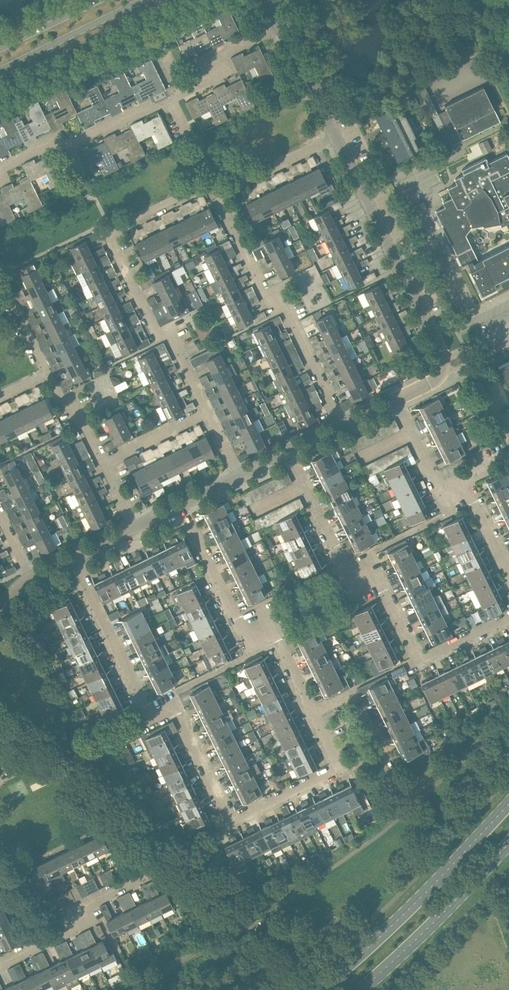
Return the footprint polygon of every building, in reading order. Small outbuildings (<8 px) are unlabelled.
[(206,32),(212,45),(214,48),(220,45),(219,42),(239,31),(226,4),(212,11),(214,17),(219,15),(224,26),(218,29),(217,27),(206,32)] [(192,55),(212,45),(206,32),(199,18),(185,25),(188,30),(192,28),(197,39),(191,42),(190,40),(184,43),(182,39),(177,41),(187,62),(193,58),(192,55)] [(273,75),(260,48),(238,59),(237,55),(231,58),(238,74),(250,68),(249,66),(254,63),(260,74),(255,76),(258,82),(273,75)] [(129,81),(137,99),(139,102),(145,100),(143,96),(164,86),(166,90),(151,59),(142,63),(136,66),(139,71),(144,69),(149,80),(143,83),(142,81),(136,84),(133,79),(129,81)] [(116,109),(137,99),(129,81),(124,72),(110,79),(112,84),(117,82),(122,93),(115,96),(114,94),(104,99),(110,112),(112,116),(118,113),(116,109)] [(214,93),(220,105),(232,99),(231,97),(236,94),(242,105),(237,107),(240,113),(254,106),(241,79),(221,89),(219,86),(213,89),(214,93)] [(432,101),(423,83),(418,86),(427,104),(432,101)] [(77,113),(78,115),(81,121),(84,119),(84,118),(86,116),(89,123),(110,112),(104,99),(97,85),(83,92),(86,98),(90,95),(96,106),(89,109),(88,107),(77,113)] [(500,122),(483,87),(445,105),(462,140),(500,122)] [(45,115),(48,122),(54,119),(57,125),(78,115),(77,113),(70,99),(65,88),(47,97),(49,103),(58,99),(63,108),(57,111),(56,110),(45,115)] [(213,126),(227,119),(220,105),(214,93),(194,102),(192,99),(186,102),(194,118),(205,113),(204,110),(209,107),(214,118),(210,120),(213,126)] [(408,99),(413,109),(419,106),(415,96),(408,99)] [(15,122),(22,136),(26,134),(25,133),(27,132),(30,138),(51,128),(48,122),(45,115),(38,101),(24,108),(26,113),(31,111),(36,121),(30,125),(29,123),(25,125),(22,119),(15,122)] [(375,115),(397,160),(419,150),(414,138),(416,137),(405,115),(403,116),(397,104),(375,115)] [(5,155),(3,151),(24,141),(22,136),(15,122),(11,113),(0,119),(0,126),(4,124),(9,135),(3,138),(2,135),(0,136),(0,158),(5,155)] [(133,128),(139,141),(150,136),(149,133),(154,131),(159,140),(155,142),(158,149),(172,142),(159,115),(138,125),(137,122),(131,125),(133,128)] [(447,131),(443,124),(438,126),(448,147),(453,144),(447,131)] [(146,155),(139,141),(133,128),(111,139),(114,145),(109,147),(112,154),(123,149),(122,147),(127,144),(133,153),(128,156),(132,163),(146,155)] [(82,161),(85,167),(94,163),(96,162),(94,160),(101,157),(106,167),(101,169),(105,176),(119,169),(119,167),(117,163),(112,154),(109,147),(105,142),(85,152),(83,148),(77,151),(82,161)] [(507,153),(488,162),(486,158),(461,170),(464,174),(454,179),(457,183),(447,188),(452,197),(443,202),(445,207),(436,211),(457,254),(456,254),(462,266),(468,263),(471,270),(470,270),(482,295),(497,287),(494,282),(508,275),(508,245),(478,260),(466,235),(472,226),(483,224),(484,226),(499,223),(501,227),(507,224),(508,228),(508,157),(507,153)] [(29,161),(23,164),(28,175),(31,181),(42,175),(41,172),(46,170),(51,181),(48,183),(50,188),(65,181),(51,155),(30,165),(29,161)] [(310,166),(305,169),(307,174),(310,172),(318,190),(331,184),(323,168),(320,169),(319,168),(312,171),(310,166)] [(301,177),(310,195),(318,190),(310,172),(307,174),(301,177)] [(7,185),(1,188),(3,192),(9,204),(20,199),(19,196),(25,193),(30,204),(25,206),(29,213),(43,205),(38,195),(34,187),(31,181),(28,175),(19,180),(21,183),(9,189),(7,185)] [(301,199),(310,195),(301,177),(294,180),(292,175),(287,177),(289,183),(292,181),(301,199)] [(283,186),(292,204),(301,199),(292,181),(289,183),(283,186)] [(283,208),(292,204),(283,186),(276,189),(274,184),(269,186),(271,191),(274,190),(283,208)] [(265,194),(274,212),(283,208),(274,190),(271,191),(265,194)] [(0,193),(0,210),(3,217),(0,219),(0,222),(2,226),(16,219),(9,204),(3,192),(0,193)] [(256,199),(265,217),(274,212),(265,194),(258,198),(256,193),(251,195),(253,200),(256,199)] [(265,217),(256,199),(253,200),(247,203),(248,205),(242,208),(251,228),(258,225),(256,221),(265,217)] [(319,229),(334,221),(330,212),(342,206),(339,200),(327,206),(327,208),(328,210),(323,212),(314,217),(319,229)] [(406,210),(409,217),(427,208),(424,201),(406,210)] [(200,205),(195,208),(197,213),(200,212),(209,230),(218,225),(217,223),(220,221),(213,207),(210,209),(209,207),(202,211),(200,205)] [(191,216),(200,234),(209,230),(200,212),(197,213),(191,216)] [(182,214),(177,217),(179,222),(182,221),(191,239),(200,234),(191,216),(185,219),(182,214)] [(334,221),(319,229),(325,241),(340,233),(336,226),(343,222),(341,218),(334,222),(334,221)] [(173,225),(182,243),(191,239),(182,221),(179,222),(173,225)] [(164,223),(159,226),(161,231),(164,229),(173,247),(182,243),(173,225),(167,228),(164,223)] [(155,234),(164,252),(173,247),(164,229),(161,231),(155,234)] [(325,241),(331,252),(346,245),(342,237),(349,234),(347,230),(340,233),(325,241)] [(71,248),(76,260),(91,253),(87,244),(99,238),(96,231),(84,237),(85,241),(71,248)] [(155,256),(164,252),(155,234),(149,237),(146,232),(141,234),(144,239),(146,238),(155,256)] [(266,247),(269,254),(284,247),(278,235),(275,237),(264,242),(262,238),(249,244),(252,251),(263,246),(264,248),(266,247)] [(155,256),(146,238),(144,239),(137,243),(137,244),(134,246),(141,260),(144,258),(146,261),(155,256)] [(204,256),(210,268),(225,261),(220,252),(232,246),(229,240),(217,246),(218,247),(217,248),(209,252),(203,254),(204,256)] [(331,252),(337,264),(352,256),(348,249),(355,246),(353,242),(346,245),(331,252)] [(217,248),(215,243),(207,247),(209,252),(217,248)] [(82,271),(97,264),(93,257),(100,253),(100,254),(106,252),(103,247),(91,253),(76,260),(71,263),(76,274),(82,271)] [(263,271),(289,258),(284,247),(269,254),(273,260),(261,266),(263,271)] [(313,247),(307,250),(313,261),(319,258),(313,247)] [(337,278),(343,276),(357,268),(354,261),(361,257),(359,253),(352,256),(337,264),(332,267),(337,278)] [(82,286),(88,283),(107,274),(103,266),(111,262),(109,258),(97,264),(82,271),(76,274),(82,286)] [(204,271),(210,283),(215,280),(230,273),(227,265),(234,262),(232,258),(225,261),(210,268),(204,271)] [(295,269),(289,258),(263,271),(275,265),(278,272),(276,273),(277,275),(267,280),(270,286),(283,280),(281,276),(295,269)] [(323,267),(319,258),(313,261),(318,270),(323,267)] [(193,259),(185,264),(188,270),(196,266),(193,259)] [(27,287),(42,280),(33,262),(6,276),(9,281),(20,276),(22,281),(24,280),(27,287)] [(198,274),(195,268),(189,271),(192,277),(198,274)] [(357,268),(343,276),(348,288),(363,280),(365,284),(377,278),(374,271),(362,277),(357,268)] [(159,293),(178,284),(172,272),(171,273),(169,269),(139,284),(143,290),(153,285),(154,288),(156,286),(159,293)] [(215,294),(221,292),(236,284),(232,277),(239,274),(237,269),(230,273),(215,280),(210,283),(215,294)] [(107,274),(88,283),(94,295),(113,286),(110,280),(106,282),(105,280),(117,274),(115,270),(107,274)] [(320,275),(324,284),(330,282),(326,273),(320,275)] [(33,298),(47,291),(42,280),(27,287),(30,293),(19,299),(21,304),(33,298)] [(221,292),(227,304),(242,296),(238,289),(245,285),(243,281),(236,284),(221,292)] [(385,297),(392,294),(385,297),(381,290),(388,286),(386,282),(379,285),(364,293),(370,304),(385,297)] [(115,284),(113,286),(94,295),(100,307),(114,299),(111,292),(118,288),(115,284)] [(154,310),(165,305),(180,297),(174,286),(178,284),(159,293),(163,300),(151,305),(154,310)] [(38,309),(56,300),(52,301),(47,291),(33,298),(36,304),(24,310),(27,315),(38,309)] [(242,296),(227,304),(232,315),(247,308),(244,300),(251,297),(250,296),(249,293),(242,296)] [(100,307),(106,318),(120,311),(116,303),(123,300),(121,296),(126,294),(114,299),(100,307)] [(370,304),(376,316),(391,309),(387,301),(394,298),(392,294),(385,297),(370,304)] [(190,312),(182,296),(180,297),(165,305),(168,311),(166,312),(167,314),(157,319),(160,326),(190,312)] [(56,300),(38,309),(41,315),(30,321),(32,326),(44,320),(58,313),(55,306),(58,305),(56,300)] [(203,305),(200,300),(194,303),(196,308),(203,305)] [(106,318),(111,330),(126,323),(122,315),(134,309),(132,305),(120,311),(106,318)] [(391,309),(376,316),(382,328),(396,321),(393,313),(400,310),(398,305),(391,309)] [(228,317),(231,324),(236,322),(238,327),(240,326),(242,329),(267,317),(264,311),(252,317),(247,308),(240,311),(232,315),(228,317)] [(64,324),(58,313),(44,320),(47,327),(35,332),(38,337),(49,331),(64,324)] [(318,326),(321,333),(336,325),(330,313),(316,320),(312,314),(300,320),(303,327),(314,322),(316,327),(318,326)] [(361,314),(356,317),(359,323),(364,321),(361,314)] [(254,332),(260,344),(282,333),(277,324),(282,321),(279,315),(258,326),(260,329),(254,332)] [(126,323),(111,330),(106,333),(111,344),(117,341),(131,334),(128,327),(140,321),(138,317),(126,323)] [(383,342),(387,339),(402,332),(398,325),(405,321),(403,317),(396,321),(382,328),(377,330),(383,342)] [(55,343),(69,335),(64,324),(49,331),(52,338),(41,343),(43,348),(55,343)] [(327,344),(342,337),(336,325),(321,333),(324,339),(313,345),(315,349),(327,344)] [(409,329),(402,332),(387,339),(393,351),(408,344),(404,336),(411,333),(409,329)] [(142,341),(138,331),(131,334),(117,341),(123,353),(138,346),(139,350),(151,344),(148,338),(142,341)] [(260,344),(265,356),(280,348),(277,341),(284,337),(282,333),(260,344)] [(74,347),(69,335),(55,343),(58,349),(46,355),(48,359),(60,354),(74,347)] [(332,355),(347,348),(342,337),(327,344),(330,350),(318,356),(321,361),(332,355)] [(144,370),(159,363),(155,355),(167,349),(164,342),(151,348),(153,351),(138,359),(137,355),(131,358),(133,362),(138,359),(144,370)] [(271,367),(286,360),(282,352),(295,346),(293,342),(288,345),(280,348),(265,356),(271,367)] [(211,372),(226,365),(217,346),(190,359),(194,367),(204,362),(206,367),(208,366),(211,372)] [(66,365),(80,358),(74,347),(60,354),(63,360),(52,366),(54,370),(66,365)] [(338,366),(353,359),(347,348),(332,355),(335,361),(324,367),(326,372),(338,366)] [(293,356),(286,360),(271,367),(277,379),(292,371),(288,364),(300,358),(298,354),(293,356)] [(144,370),(150,382),(165,375),(161,367),(173,362),(171,357),(159,363),(144,370)] [(69,384),(74,382),(90,374),(87,367),(85,368),(80,358),(66,365),(69,371),(66,372),(69,377),(58,382),(61,388),(64,393),(71,389),(69,384)] [(343,377),(358,370),(353,359),(338,366),(341,373),(329,378),(332,383),(343,377)] [(508,388),(508,361),(498,367),(508,388)] [(408,377),(401,364),(394,368),(400,381),(408,377)] [(217,384),(232,376),(226,365),(211,372),(215,379),(203,385),(206,389),(217,384)] [(282,391),(298,383),(294,376),(301,372),(299,368),(292,372),(292,371),(277,379),(282,391)] [(358,370),(343,377),(346,384),(335,389),(337,394),(349,388),(348,388),(364,381),(358,370)] [(177,383),(182,381),(180,376),(175,378),(174,381),(170,380),(171,377),(169,373),(165,375),(150,382),(155,394),(177,383)] [(110,377),(113,385),(121,382),(119,379),(112,376),(110,377)] [(232,376),(217,384),(220,390),(209,396),(211,400),(223,395),(222,394),(237,387),(232,376)] [(284,405),(288,402),(303,395),(300,387),(312,382),(310,377),(298,383),(282,391),(278,393),(284,405)] [(352,395),(348,397),(347,400),(341,403),(344,410),(344,411),(374,396),(371,391),(374,389),(369,378),(364,381),(348,388),(349,388),(352,395)] [(177,383),(155,394),(161,405),(176,398),(172,391),(179,387),(177,383)] [(222,394),(223,395),(226,401),(214,407),(217,412),(228,406),(243,399),(237,387),(222,394)] [(288,402),(294,414),(309,407),(306,399),(313,396),(310,391),(303,395),(288,402)] [(418,416),(419,419),(446,406),(445,404),(442,405),(438,398),(437,394),(431,397),(433,401),(420,407),(423,413),(418,416)] [(176,398),(161,405),(167,417),(169,421),(196,408),(193,402),(186,405),(184,404),(185,401),(182,395),(176,398)] [(35,396),(30,399),(32,404),(35,403),(44,421),(53,416),(44,398),(38,402),(35,396)] [(243,399),(228,406),(231,412),(220,418),(222,423),(234,417),(248,410),(243,399)] [(315,418),(312,413),(323,407),(320,402),(309,407),(294,414),(300,426),(297,427),(300,432),(320,422),(318,417),(315,418)] [(26,407),(35,425),(44,421),(35,403),(32,404),(26,407)] [(26,430),(35,425),(26,407),(20,410),(17,405),(12,408),(15,413),(17,412),(26,430)] [(426,419),(429,425),(447,416),(444,409),(447,408),(446,406),(419,419),(421,422),(426,419)] [(158,407),(148,411),(151,419),(153,418),(156,425),(165,421),(158,407)] [(248,410),(234,417),(237,423),(225,429),(228,434),(239,428),(253,421),(248,410)] [(8,416),(17,434),(26,430),(17,412),(15,413),(8,416)] [(108,424),(111,430),(125,423),(121,414),(107,421),(104,415),(91,421),(94,427),(104,422),(106,425),(108,424)] [(17,434),(8,416),(2,419),(0,416),(0,422),(8,438),(17,434)] [(447,416),(429,425),(432,431),(426,434),(428,437),(455,424),(454,422),(451,423),(447,416)] [(395,419),(389,422),(395,433),(400,430),(395,419)] [(233,445),(245,439),(259,432),(253,421),(239,428),(242,435),(231,440),(233,445)] [(390,435),(395,433),(389,422),(384,424),(390,435)] [(125,423),(111,430),(114,437),(112,438),(113,440),(103,445),(106,452),(132,439),(130,435),(131,435),(125,423)] [(379,427),(385,438),(390,435),(384,424),(379,427)] [(455,424),(428,437),(429,440),(435,437),(437,443),(456,434),(453,427),(456,426),(455,424)] [(374,429),(379,440),(385,438),(379,427),(374,429)] [(58,457),(72,450),(68,441),(80,435),(77,429),(51,442),(58,457)] [(374,443),(379,440),(374,429),(369,432),(374,443)] [(49,432),(40,437),(43,442),(52,437),(49,432)] [(267,448),(259,432),(245,439),(248,446),(245,447),(250,457),(267,448)] [(374,443),(369,432),(364,434),(369,445),(374,443)] [(196,434),(191,437),(194,442),(196,441),(206,458),(214,454),(206,436),(199,439),(196,434)] [(364,448),(369,445),(364,434),(359,437),(364,448)] [(456,434),(437,443),(440,449),(435,452),(437,455),(463,442),(462,440),(459,441),(456,434)] [(354,439),(359,450),(364,448),(359,437),(354,439)] [(354,453),(359,450),(354,439),(348,442),(354,453)] [(187,445),(197,463),(206,458),(196,441),(194,442),(187,445)] [(463,442),(437,455),(438,458),(443,455),(446,461),(465,452),(461,445),(464,444),(463,442)] [(187,467),(197,463),(187,445),(181,448),(178,443),(173,446),(176,451),(178,450),(187,467)] [(402,447),(407,458),(413,455),(407,444),(402,447)] [(58,457),(64,469),(78,462),(74,454),(81,451),(79,447),(72,450),(58,457)] [(310,468),(311,471),(338,458),(340,457),(340,453),(338,450),(336,448),(331,451),(329,447),(317,453),(319,456),(312,460),(315,466),(310,468)] [(402,460),(407,458),(402,447),(397,450),(402,460)] [(169,454),(178,472),(187,467),(178,450),(176,451),(169,454)] [(397,463),(402,460),(397,450),(392,452),(397,463)] [(24,455),(28,461),(34,458),(31,452),(24,455)] [(169,476),(178,472),(169,454),(163,457),(160,452),(155,455),(158,460),(160,458),(169,476)] [(386,454),(392,465),(397,463),(392,452),(386,454)] [(451,464),(467,456),(465,452),(449,460),(451,464)] [(387,468),(392,465),(386,454),(381,457),(387,468)] [(136,461),(137,463),(142,461),(140,456),(137,457),(136,455),(124,461),(126,466),(136,461)] [(90,456),(78,462),(64,469),(70,481),(88,472),(84,464),(92,460),(90,456)] [(382,470),(383,469),(387,468),(381,457),(376,459),(382,470)] [(151,463),(160,481),(169,476),(160,458),(158,460),(151,463)] [(338,458),(311,471),(313,475),(318,472),(321,478),(340,469),(336,462),(339,460),(338,458)] [(376,459),(371,462),(376,473),(382,470),(376,459)] [(0,467),(0,476),(1,475),(3,480),(5,479),(9,486),(24,479),(14,460),(0,467)] [(392,465),(387,468),(383,469),(387,477),(384,478),(385,480),(412,467),(410,464),(405,466),(402,460),(397,463),(392,465)] [(142,467),(154,491),(163,486),(160,481),(151,463),(145,466),(142,461),(137,463),(140,468),(142,467)] [(371,475),(376,473),(371,462),(366,464),(371,475)] [(366,478),(371,475),(366,464),(361,467),(365,476),(366,478)] [(142,467),(140,468),(133,472),(140,486),(137,487),(141,497),(154,491),(142,467)] [(412,467),(385,480),(386,482),(389,481),(392,488),(411,478),(408,473),(413,470),(412,467)] [(319,486),(320,489),(347,476),(346,474),(343,476),(340,469),(321,478),(324,484),(319,486)] [(88,472),(70,481),(75,492),(90,485),(86,478),(93,474),(91,470),(88,472)] [(287,472),(281,475),(287,485),(292,483),(287,472)] [(487,493),(508,482),(508,478),(506,472),(488,481),(491,488),(485,490),(487,493)] [(276,477),(282,488),(287,485),(281,475),(276,477)] [(327,490),(330,496),(349,487),(345,480),(348,478),(347,476),(320,489),(322,493),(327,490)] [(276,490),(282,488),(276,477),(271,480),(276,490)] [(392,488),(396,495),(393,496),(394,498),(421,485),(424,483),(423,480),(414,484),(411,478),(392,488)] [(15,497),(29,490),(24,479),(9,486),(12,492),(0,498),(3,502),(14,497),(15,497)] [(276,490),(271,480),(266,482),(271,493),(276,490)] [(75,492),(70,495),(76,506),(95,497),(92,489),(99,486),(97,482),(90,485),(75,492)] [(261,485),(266,495),(271,493),(266,482),(261,485)] [(496,500),(508,494),(508,482),(487,493),(488,496),(494,494),(496,500)] [(394,498),(395,500),(398,499),(401,506),(420,496),(417,490),(426,486),(424,483),(421,485),(394,498)] [(261,498),(266,495),(261,485),(256,487),(261,498)] [(251,490),(256,500),(261,498),(256,487),(251,490)] [(349,487),(330,496),(333,502),(327,504),(329,507),(356,494),(355,492),(352,494),(349,487)] [(8,514),(20,508),(34,501),(29,490),(15,497),(17,503),(6,509),(8,514)] [(251,490),(246,492),(251,503),(256,500),(251,490)] [(246,505),(251,503),(246,492),(240,495),(246,505)] [(102,493),(95,497),(76,506),(81,519),(87,516),(101,509),(97,501),(104,498),(102,493)] [(356,494),(329,507),(330,510),(336,508),(339,514),(357,505),(354,498),(357,496),(356,494)] [(496,500),(499,506),(494,508),(496,511),(508,505),(508,494),(496,500)] [(401,514),(402,516),(429,503),(428,500),(423,502),(420,496),(401,506),(404,513),(401,514)] [(294,500),(299,510),(305,508),(300,497),(294,500)] [(299,510),(294,500),(289,502),(294,513),(299,510)] [(34,501),(20,508),(23,514),(11,520),(14,525),(25,519),(31,516),(32,516),(43,511),(42,510),(40,511),(34,501)] [(289,502),(284,505),(289,516),(294,513),(289,502)] [(204,524),(230,511),(229,509),(226,511),(223,503),(204,513),(207,519),(202,521),(204,524)] [(429,503),(402,516),(403,518),(407,517),(410,524),(429,515),(426,508),(431,506),(429,503)] [(336,522),(338,525),(365,512),(373,508),(372,504),(368,506),(363,509),(364,510),(361,512),(357,505),(339,514),(341,520),(336,522)] [(289,516),(284,505),(279,507),(284,518),(289,516)] [(505,518),(508,516),(508,505),(496,511),(497,514),(502,512),(505,518)] [(279,521),(284,518),(279,507),(274,510),(279,521)] [(101,509),(87,516),(93,528),(89,529),(92,534),(110,525),(108,520),(107,520),(101,509)] [(269,512),(274,523),(276,522),(279,521),(274,510),(269,512)] [(31,530),(40,526),(45,523),(48,522),(43,511),(32,516),(31,516),(25,519),(28,526),(17,531),(19,536),(31,530)] [(210,525),(213,531),(232,522),(228,515),(231,513),(230,511),(204,524),(205,527),(210,525)] [(263,515),(269,526),(274,523),(269,512),(263,515)] [(344,526),(347,532),(366,523),(363,516),(366,514),(365,512),(338,525),(339,528),(344,526)] [(294,513),(289,516),(284,518),(279,521),(276,522),(279,529),(276,531),(277,533),(304,520),(303,516),(298,519),(294,513)] [(264,528),(269,526),(263,515),(258,517),(264,528)] [(264,528),(258,517),(253,520),(255,525),(258,531),(264,528)] [(443,525),(453,520),(451,517),(441,522),(443,525)] [(453,520),(443,525),(442,526),(446,533),(443,535),(444,537),(471,523),(469,520),(464,523),(461,517),(453,520)] [(304,520),(277,533),(278,535),(281,533),(285,540),(303,531),(301,525),(306,523),(304,520)] [(211,539),(212,542),(239,529),(238,527),(235,529),(232,522),(213,531),(216,537),(211,539)] [(51,534),(45,523),(40,526),(31,530),(34,537),(22,542),(25,547),(36,541),(51,534)] [(366,523),(347,532),(350,538),(345,540),(347,543),(374,530),(373,528),(370,530),(366,523)] [(471,523),(444,537),(445,539),(448,537),(451,544),(470,535),(467,529),(472,526),(471,523)] [(69,525),(63,528),(65,532),(66,534),(72,531),(69,525)] [(239,529),(212,542),(214,545),(219,543),(222,549),(240,540),(237,533),(240,531),(239,529)] [(374,530),(347,543),(348,546),(353,544),(358,554),(370,548),(368,544),(375,541),(371,534),(375,532),(374,530)] [(303,531),(285,540),(288,547),(285,549),(286,551),(313,538),(311,534),(306,537),(303,531)] [(56,545),(51,534),(36,541),(39,548),(37,549),(42,559),(55,552),(52,547),(56,545)] [(452,555),(480,541),(478,538),(473,541),(470,535),(451,544),(455,551),(451,553),(452,555)] [(176,537),(173,539),(186,565),(187,567),(196,562),(194,558),(185,539),(179,542),(176,537)] [(290,551),(294,558),(312,549),(309,543),(315,541),(313,538),(286,551),(287,553),(290,551)] [(186,565),(173,539),(170,540),(172,545),(166,548),(176,567),(183,563),(184,566),(186,565)] [(240,540),(222,549),(225,555),(220,557),(221,560),(248,547),(247,545),(244,547),(240,540)] [(388,564),(416,550),(415,549),(411,551),(407,543),(405,540),(394,545),(396,549),(388,552),(391,558),(386,561),(388,564)] [(460,562),(479,553),(476,547),(481,544),(480,541),(452,555),(453,557),(456,555),(460,562)] [(169,570),(176,567),(166,548),(161,551),(158,546),(155,548),(168,574),(170,573),(169,570)] [(248,547),(221,560),(223,563),(228,561),(231,567),(249,558),(246,551),(249,549),(248,547)] [(154,554),(149,557),(158,576),(165,572),(166,575),(168,574),(155,548),(152,549),(154,554)] [(312,549),(294,558),(297,565),(294,567),(295,569),(322,555),(320,552),(315,555),(312,549)] [(394,565),(397,571),(416,561),(413,555),(417,553),(416,550),(388,564),(389,567),(394,565)] [(479,553),(460,562),(463,569),(460,571),(461,573),(488,559),(487,556),(482,559),(479,553)] [(137,556),(150,583),(152,582),(151,579),(158,576),(149,557),(143,560),(140,555),(137,556)] [(303,565),(295,569),(296,571),(299,569),(303,576),(305,575),(306,579),(323,571),(318,561),(323,559),(322,555),(304,564),(303,565)] [(150,583),(137,556),(134,558),(136,563),(131,566),(140,584),(147,581),(148,584),(150,583)] [(228,575),(230,578),(257,565),(253,556),(249,558),(231,567),(234,573),(228,575)] [(469,580),(488,571),(485,565),(490,562),(488,559),(461,573),(462,575),(465,573),(469,580)] [(390,581),(391,585),(397,582),(420,570),(416,561),(397,571),(400,576),(390,581)] [(133,588),(140,584),(131,566),(125,569),(122,564),(119,565),(132,592),(134,591),(133,588)] [(118,572),(113,575),(122,593),(129,590),(130,593),(132,592),(119,565),(116,567),(118,572)] [(257,565),(230,578),(232,581),(237,579),(240,585),(258,576),(255,569),(258,567),(257,565)] [(420,570),(397,582),(398,585),(403,583),(406,589),(425,579),(421,573),(425,571),(424,569),(420,570)] [(488,571),(469,580),(472,587),(469,589),(470,591),(497,577),(496,574),(490,577),(488,571)] [(113,575),(107,578),(104,573),(101,574),(114,601),(115,602),(124,598),(122,593),(113,575)] [(114,601),(101,574),(98,576),(101,581),(94,584),(103,602),(111,599),(112,602),(114,601)] [(237,593),(239,596),(265,583),(264,581),(261,583),(258,576),(240,585),(242,591),(237,593)] [(497,577),(470,591),(471,593),(474,591),(477,598),(496,589),(493,583),(499,580),(497,577)] [(425,579),(406,589),(409,594),(404,597),(405,600),(433,586),(432,585),(428,587),(425,579)] [(170,595),(175,605),(178,604),(189,598),(205,591),(204,587),(198,590),(194,580),(176,589),(177,592),(170,595)] [(239,596),(240,599),(246,597),(249,603),(265,595),(267,594),(263,587),(266,585),(265,583),(239,596)] [(412,601),(415,607),(433,598),(430,591),(434,589),(433,586),(405,600),(407,603),(412,601)] [(496,589),(477,598),(481,605),(478,606),(479,608),(506,595),(504,592),(499,595),(496,589)] [(205,591),(178,604),(179,606),(182,604),(186,611),(204,602),(202,596),(207,594),(205,591)] [(250,606),(266,599),(265,595),(249,603),(250,606)] [(505,607),(502,601),(507,598),(506,595),(479,608),(478,609),(484,621),(507,610),(505,607)] [(52,619),(53,621),(80,607),(78,604),(73,607),(68,597),(46,608),(48,612),(51,610),(55,617),(52,619)] [(433,598),(415,607),(418,612),(408,617),(409,620),(442,604),(441,603),(437,605),(433,598)] [(204,602),(186,611),(189,618),(186,620),(187,621),(186,622),(214,608),(212,605),(207,608),(204,602)] [(421,618),(424,624),(442,615),(439,609),(443,607),(442,604),(409,620),(411,623),(415,621),(421,618)] [(354,625),(357,624),(380,612),(379,609),(374,612),(371,605),(352,614),(356,622),(353,623),(354,625)] [(80,607),(53,621),(54,623),(57,621),(60,628),(79,619),(76,613),(81,610),(80,607)] [(214,608),(186,622),(191,631),(194,629),(213,620),(210,614),(215,612),(214,608)] [(108,614),(111,620),(121,615),(118,609),(108,614)] [(122,631),(149,618),(148,616),(145,617),(142,610),(123,619),(126,625),(121,628),(122,631)] [(380,612),(357,624),(354,625),(355,627),(358,626),(361,633),(380,624),(377,618),(382,615),(380,612)] [(442,615),(424,624),(427,630),(421,633),(423,636),(450,622),(449,621),(446,623),(442,615)] [(129,632),(132,638),(151,628),(147,621),(150,620),(149,618),(122,631),(124,634),(129,632)] [(79,619),(60,628),(64,635),(61,637),(62,639),(89,625),(87,622),(82,625),(79,619)] [(31,623),(34,630),(41,627),(37,620),(31,623)] [(213,620),(194,629),(198,636),(195,638),(196,640),(223,626),(221,623),(216,626),(213,620)] [(423,636),(424,639),(430,636),(433,643),(443,637),(445,641),(453,637),(448,627),(451,625),(450,622),(439,628),(434,630),(423,636)] [(380,624),(361,633),(365,640),(361,641),(363,643),(389,630),(388,627),(383,629),(380,624)] [(66,639),(69,646),(88,637),(85,631),(90,628),(89,625),(62,639),(63,641),(66,639)] [(200,640),(203,647),(222,638),(219,632),(224,630),(223,626),(196,640),(197,642),(200,640)] [(130,646),(131,649),(158,636),(157,634),(154,635),(151,628),(132,638),(135,643),(130,646)] [(389,630),(363,643),(363,645),(367,644),(370,651),(388,641),(386,636),(391,633),(389,630)] [(296,649),(298,653),(321,641),(317,632),(298,641),(301,647),(296,649)] [(159,638),(158,636),(131,649),(132,652),(138,650),(141,655),(159,646),(156,639),(159,638)] [(70,654),(70,656),(97,643),(96,640),(91,643),(88,637),(69,646),(73,653),(70,654)] [(508,657),(508,640),(506,642),(503,637),(500,638),(508,657)] [(222,638),(203,647),(207,654),(204,655),(205,657),(231,644),(230,641),(225,644),(222,638)] [(493,648),(503,667),(508,664),(508,657),(500,638),(497,640),(499,645),(493,648)] [(304,653),(307,659),(326,650),(322,643),(325,642),(324,639),(321,641),(298,653),(299,656),(304,653)] [(370,659),(371,661),(398,648),(397,645),(391,647),(388,641),(370,651),(373,658),(370,659)] [(97,643),(70,656),(72,659),(75,657),(78,664),(96,655),(94,649),(99,646),(97,643)] [(165,644),(159,646),(141,655),(143,661),(138,664),(140,667),(164,655),(169,653),(165,644)] [(233,647),(231,644),(205,657),(202,659),(207,668),(212,665),(214,665),(215,668),(232,660),(231,656),(228,650),(233,647)] [(496,670),(503,667),(493,648),(488,651),(485,646),(482,647),(495,675),(497,673),(496,670)] [(495,675),(482,647),(479,649),(481,654),(475,657),(485,676),(491,673),(493,676),(495,675)] [(395,661),(397,665),(402,662),(400,659),(398,660),(394,654),(400,651),(398,648),(371,661),(372,663),(375,662),(379,669),(395,661)] [(305,668),(306,671),(333,658),(332,655),(329,657),(326,650),(307,659),(310,665),(305,668)] [(249,676),(273,665),(271,662),(266,664),(263,658),(261,654),(245,663),(246,666),(245,667),(249,676)] [(99,661),(96,655),(78,664),(81,671),(78,672),(79,674),(106,661),(105,658),(99,661)] [(168,664),(164,655),(140,667),(141,670),(147,668),(149,673),(168,664)] [(476,680),(485,676),(475,657),(470,660),(467,655),(464,656),(476,680)] [(467,685),(476,680),(464,656),(461,658),(463,663),(457,666),(467,685)] [(313,671),(316,677),(334,668),(331,661),(334,659),(333,658),(306,671),(308,674),(313,671)] [(83,675),(87,682),(105,673),(102,667),(108,664),(106,661),(79,674),(80,676),(83,675)] [(56,673),(62,670),(59,662),(53,664),(56,673)] [(460,688),(467,685),(457,666),(452,669),(449,663),(446,665),(459,692),(461,691),(460,688)] [(168,664),(149,673),(152,679),(147,682),(149,685),(175,672),(174,670),(171,671),(168,664)] [(273,665),(249,676),(244,679),(248,688),(253,685),(272,676),(269,670),(274,668),(273,665)] [(445,672),(440,674),(449,693),(456,690),(457,693),(459,692),(446,665),(443,666),(445,672)] [(404,666),(391,672),(392,675),(394,678),(395,678),(407,672),(405,669),(404,666)] [(334,668),(316,677),(319,683),(314,686),(315,689),(342,675),(341,673),(338,675),(334,668)] [(175,672),(149,685),(150,688),(155,685),(158,692),(159,691),(174,684),(177,683),(173,675),(176,674),(175,672)] [(442,697),(449,693),(440,674),(434,677),(431,672),(428,674),(441,701),(443,700),(442,697)] [(105,673),(87,682),(90,689),(87,690),(88,692),(115,679),(113,676),(108,679),(105,673)] [(367,696),(369,699),(396,686),(395,684),(392,685),(386,674),(367,684),(369,687),(372,693),(367,696)] [(419,687),(423,694),(426,693),(430,702),(438,699),(439,702),(441,701),(440,698),(435,688),(428,674),(425,675),(427,680),(421,683),(422,685),(419,687)] [(342,676),(342,675),(315,689),(317,692),(322,689),(327,699),(350,687),(344,675),(342,676)] [(272,676),(253,685),(257,692),(254,694),(255,696),(282,683),(280,680),(275,682),(272,676)] [(408,680),(412,687),(417,685),(413,677),(408,680)] [(92,693),(96,700),(114,691),(111,685),(116,682),(115,679),(88,692),(89,694),(92,693)] [(207,681),(191,689),(192,693),(190,694),(193,700),(188,702),(190,706),(217,692),(216,690),(213,692),(209,685),(207,681)] [(259,697),(262,703),(281,694),(278,689),(283,686),(282,683),(255,696),(256,698),(259,697)] [(161,695),(176,688),(175,687),(174,684),(159,691),(161,695)] [(375,700),(378,705),(397,696),(394,689),(397,688),(396,686),(369,699),(370,702),(375,700)] [(114,691),(96,700),(99,707),(96,708),(97,710),(124,697),(122,694),(117,697),(114,691)] [(217,692),(190,706),(191,709),(197,706),(199,712),(218,703),(215,696),(218,695),(217,692)] [(281,694),(262,703),(266,710),(263,712),(264,714),(290,701),(289,698),(284,700),(281,694)] [(504,695),(496,698),(499,704),(506,701),(504,695)] [(397,696),(378,705),(381,711),(376,714),(377,717),(405,703),(404,701),(400,703),(397,696)] [(125,700),(124,697),(97,710),(98,712),(101,711),(105,718),(123,709),(120,703),(125,700)] [(487,702),(490,708),(498,704),(495,699),(487,702)] [(290,701),(264,714),(265,716),(268,714),(271,721),(290,712),(287,706),(292,704),(290,701)] [(218,703),(199,712),(202,718),(197,720),(199,724),(225,710),(224,708),(221,710),(218,703)] [(405,703),(377,717),(379,720),(384,717),(387,723),(406,714),(402,707),(406,706),(405,703)] [(233,718),(229,709),(225,710),(199,724),(200,727),(205,724),(208,730),(227,721),(233,718)] [(246,712),(250,720),(257,716),(254,709),(246,712)] [(271,730),(272,732),(299,719),(298,716),(292,718),(290,712),(271,721),(274,728),(271,730)] [(385,732),(386,735),(413,721),(412,719),(409,721),(406,714),(387,723),(390,729),(385,732)] [(299,719),(272,732),(273,734),(276,732),(280,739),(298,730),(296,724),(301,722),(299,719)] [(206,738),(207,741),(234,728),(233,726),(230,728),(227,721),(208,730),(211,736),(206,738)] [(413,721),(386,735),(388,738),(393,735),(396,741),(414,732),(411,725),(414,724),(413,721)] [(140,736),(147,749),(174,736),(172,733),(167,735),(162,725),(140,736)] [(214,742),(217,748),(236,739),(232,732),(235,730),(234,728),(207,741),(209,745),(214,742)] [(258,739),(253,730),(248,733),(252,742),(258,739)] [(298,730),(280,739),(283,746),(280,748),(281,750),(284,748),(308,737),(306,734),(301,736),(298,730)] [(393,750),(395,753),(424,738),(422,739),(421,737),(418,738),(414,732),(396,741),(399,747),(393,750)] [(174,736),(147,749),(151,758),(173,747),(170,741),(175,739),(174,736)] [(284,748),(289,757),(307,748),(304,742),(310,740),(308,737),(284,748)] [(431,751),(424,738),(395,753),(396,756),(402,753),(405,759),(412,756),(414,759),(431,751)] [(215,756),(216,759),(240,748),(236,739),(217,748),(220,754),(215,756)] [(450,749),(447,742),(439,746),(442,753),(450,749)] [(243,746),(216,759),(218,763),(223,760),(226,766),(244,757),(241,750),(244,748),(243,746)] [(173,747),(151,758),(155,756),(158,763),(155,765),(156,767),(183,754),(181,750),(176,753),(173,747)] [(284,760),(288,769),(293,766),(317,755),(315,752),(310,754),(307,748),(289,757),(284,760)] [(183,754),(156,767),(157,769),(160,767),(163,774),(182,765),(179,759),(184,757),(183,754)] [(317,755),(293,766),(298,776),(316,766),(313,760),(318,758),(317,755)] [(126,760),(129,765),(134,763),(132,757),(126,760)] [(224,774),(225,778),(252,764),(251,762),(248,764),(244,757),(226,766),(229,772),(224,774)] [(252,764),(225,778),(227,781),(232,778),(235,784),(253,775),(250,768),(253,766),(252,764)] [(182,765),(163,774),(167,781),(164,783),(165,785),(191,772),(190,768),(185,771),(182,765)] [(169,785),(172,792),(191,783),(188,777),(193,775),(191,772),(165,785),(166,787),(169,785)] [(232,792),(234,795),(261,782),(260,780),(257,782),(253,775),(235,784),(237,790),(232,792)] [(275,775),(268,779),(271,783),(274,784),(278,782),(275,775)] [(262,784),(261,782),(234,795),(235,798),(241,796),(243,802),(262,793),(259,786),(262,784)] [(340,784),(351,808),(355,815),(364,810),(351,785),(345,788),(343,782),(340,784)] [(172,801),(173,803),(200,790),(199,786),(193,789),(191,783),(172,792),(176,799),(172,801)] [(351,808),(340,784),(336,785),(339,791),(333,793),(342,812),(349,809),(351,808)] [(200,790),(173,803),(174,805),(178,803),(181,810),(199,801),(196,795),(202,793),(200,790)] [(157,800),(152,791),(147,793),(151,802),(157,800)] [(322,793),(335,820),(337,819),(335,816),(342,812),(333,793),(327,796),(325,791),(322,793)] [(335,820),(322,793),(318,794),(321,799),(315,802),(324,821),(331,818),(333,821),(335,820)] [(317,825),(324,821),(315,802),(309,805),(307,800),(304,801),(315,826),(317,829),(319,828),(317,825)] [(199,801),(181,810),(184,817),(181,819),(182,821),(209,807),(207,804),(202,807),(199,801)] [(306,830),(315,826),(304,801),(300,803),(303,808),(297,811),(299,814),(306,830)] [(283,806),(300,839),(308,835),(308,834),(297,811),(291,814),(289,809),(286,804),(283,806)] [(279,820),(291,844),(300,839),(283,806),(280,807),(285,817),(279,820)] [(209,807),(182,821),(183,823),(186,821),(190,828),(208,819),(205,813),(211,811),(209,807)] [(268,819),(282,848),(291,844),(279,820),(273,823),(271,818),(268,819)] [(268,819),(264,821),(267,826),(261,829),(270,848),(273,853),(282,848),(268,819)] [(263,851),(270,848),(261,829),(255,832),(253,826),(250,828),(263,855),(265,854),(263,851)] [(249,835),(243,837),(252,856),(259,853),(261,856),(263,855),(250,828),(247,829),(249,835)] [(352,832),(343,837),(346,842),(355,838),(352,832)] [(89,840),(96,855),(108,849),(101,834),(89,840)] [(245,860),(252,856),(243,837),(237,840),(235,835),(232,837),(245,864),(247,863),(245,860)] [(247,868),(245,864),(232,837),(229,838),(231,843),(225,846),(234,864),(230,866),(234,874),(247,868)] [(340,838),(334,841),(337,847),(343,844),(340,838)] [(89,840),(78,846),(85,860),(96,855),(89,840)] [(66,852),(73,866),(85,860),(78,846),(66,852)] [(54,857),(61,872),(73,866),(66,852),(54,857)] [(61,872),(54,857),(43,863),(50,877),(56,874),(60,882),(65,879),(61,872)] [(50,877),(43,863),(31,869),(41,890),(47,888),(43,881),(50,877)] [(294,872),(302,868),(300,863),(292,867),(294,872)] [(105,872),(110,883),(116,881),(110,869),(105,872)] [(110,883),(105,872),(100,875),(105,886),(110,883)] [(81,883),(87,895),(99,889),(95,880),(88,883),(87,881),(81,883)] [(147,883),(161,912),(173,907),(166,892),(160,895),(153,880),(147,883)] [(82,897),(87,895),(81,883),(76,886),(82,897)] [(142,903),(149,918),(161,912),(147,883),(141,886),(148,901),(142,903)] [(64,892),(58,895),(64,906),(69,903),(64,892)] [(138,924),(149,918),(142,903),(136,906),(129,892),(123,895),(138,924)] [(58,909),(64,906),(58,895),(53,897),(58,909)] [(126,929),(138,924),(123,895),(117,898),(124,912),(119,915),(126,929)] [(114,935),(126,929),(119,915),(113,918),(106,903),(100,906),(114,935)] [(13,929),(7,918),(0,921),(0,936),(13,929)] [(0,936),(0,939),(4,948),(19,941),(13,929),(0,936)] [(84,932),(101,967),(116,959),(111,947),(107,949),(103,940),(97,943),(90,929),(84,932)] [(89,973),(101,967),(84,932),(78,935),(85,949),(79,952),(89,973)] [(66,940),(60,943),(76,976),(77,978),(89,973),(79,952),(73,955),(66,940)] [(56,963),(64,981),(76,976),(60,943),(54,946),(61,961),(56,963)] [(66,984),(64,981),(56,963),(50,966),(43,952),(37,955),(51,984),(54,989),(55,989),(66,984)] [(38,972),(32,975),(39,989),(51,984),(37,955),(31,958),(38,972)] [(25,989),(40,989),(39,989),(32,975),(27,978),(20,963),(13,966),(25,989)] [(11,989),(25,989),(13,966),(8,969),(15,984),(9,986),(11,989)]
